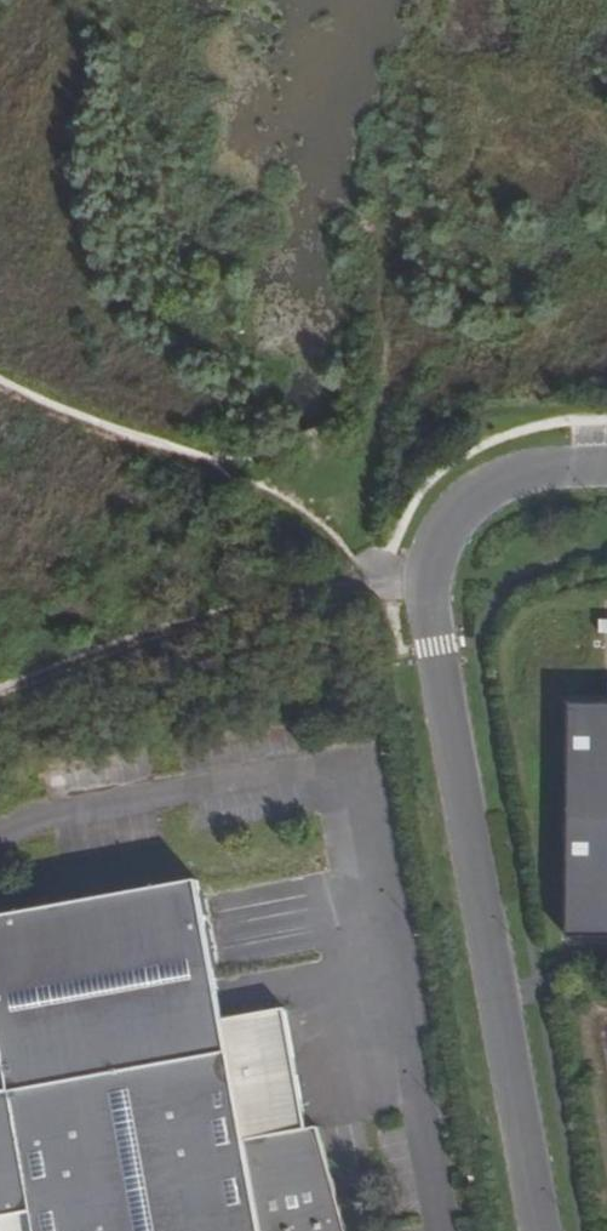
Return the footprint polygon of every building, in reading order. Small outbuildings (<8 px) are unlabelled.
[(327,1172),(316,1173),(254,1185),(224,1022),(199,882),(0,918),(0,1213),(33,1207),(37,1230),(344,1230),(327,1172)] [(316,1173),(327,1172),(386,1161),(378,1118),(318,1128),(308,1130),(286,1010),(224,1022),(254,1185),(316,1173)]
